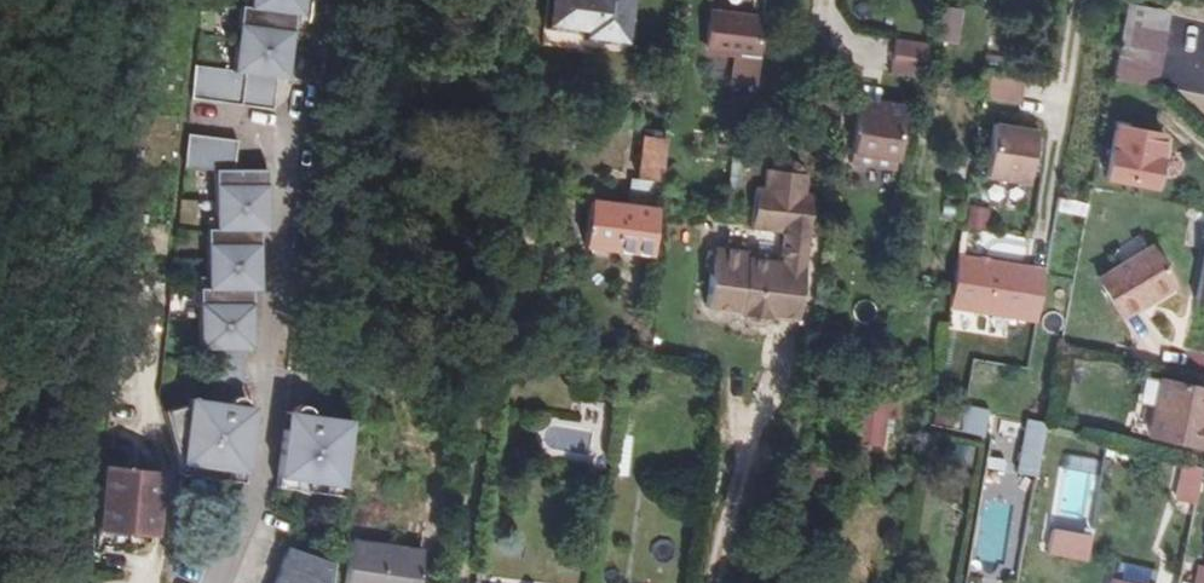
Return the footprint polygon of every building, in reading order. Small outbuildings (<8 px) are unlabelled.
[(194,100),(273,110),(277,78),(279,65),(288,66),(295,15),(297,2),(305,3),(305,0),(249,0),(248,7),(240,6),(238,23),(232,70),(198,65),(194,100)] [(630,49),(636,0),(551,0),(546,34),(584,39),(583,43),(630,49)] [(295,15),(303,16),(305,3),(297,2),(295,15)] [(1168,11),(1125,3),(1111,77),(1154,85),(1168,11)] [(957,41),(962,7),(942,5),(937,39),(957,41)] [(730,81),(754,84),(763,16),(712,11),(708,42),(717,43),(716,50),(734,52),(730,81)] [(890,72),(922,77),(927,46),(895,41),(890,72)] [(288,66),(279,65),(277,78),(287,79),(288,66)] [(984,94),(1020,101),(1024,79),(988,72),(984,94)] [(845,162),(892,170),(902,110),(856,102),(845,162)] [(763,110),(761,124),(780,126),(781,112),(763,110)] [(986,174),(1027,182),(1038,125),(1022,121),(1020,127),(996,123),(986,174)] [(1116,122),(1106,172),(1155,182),(1164,131),(1116,122)] [(163,411),(178,464),(246,474),(251,435),(244,435),(247,416),(247,414),(246,411),(245,408),(244,406),(241,405),(239,404),(239,383),(244,383),(244,336),(252,336),(252,277),(260,277),(259,218),(268,218),(267,170),(234,170),(238,141),(190,134),(186,168),(215,173),(215,184),(214,184),(214,229),(206,229),(206,288),(198,288),(198,303),(198,349),(209,349),(209,400),(188,397),(187,405),(163,411)] [(641,187),(662,189),(668,141),(648,137),(641,187)] [(797,320),(814,194),(808,194),(810,175),(803,174),(793,162),(783,161),(772,170),(764,169),(761,188),(756,187),(751,229),(783,233),(779,261),(747,258),(747,251),(714,246),(705,309),(739,313),(739,315),(741,316),(740,318),(746,325),(761,327),(769,321),(770,316),(797,320)] [(589,247),(655,254),(661,211),(594,203),(589,247)] [(986,229),(988,206),(967,204),(965,228),(986,229)] [(268,218),(259,218),(259,230),(267,230),(268,218)] [(1120,319),(1145,304),(1141,300),(1169,283),(1147,247),(1096,278),(1120,319)] [(1194,295),(1203,297),(1203,249),(1194,295)] [(1027,266),(958,254),(952,292),(950,306),(1018,317),(1027,266)] [(135,272),(120,270),(119,283),(133,285),(135,272)] [(173,288),(175,276),(160,275),(159,287),(173,288)] [(1141,300),(1145,304),(1172,288),(1169,283),(1141,300)] [(252,349),(252,336),(244,336),(244,349),(252,349)] [(972,364),(965,402),(991,406),(998,368),(972,364)] [(1150,437),(1203,449),(1203,446),(1203,390),(1163,381),(1150,437)] [(874,384),(872,398),(859,396),(851,443),(882,449),(884,432),(891,433),(893,419),(899,420),(904,388),(874,384)] [(935,403),(931,422),(954,426),(958,407),(935,403)] [(988,413),(965,408),(960,432),(983,437),(988,413)] [(277,478),(342,486),(351,420),(285,410),(277,478)] [(1026,418),(1012,471),(1035,477),(1049,424),(1026,418)] [(104,462),(98,524),(155,529),(160,466),(104,462)] [(1176,500),(1193,504),(1202,469),(1185,465),(1176,500)] [(1028,479),(986,472),(968,572),(1011,579),(1028,479)] [(1047,515),(1048,529),(1093,527),(1091,488),(1074,489),(1076,513),(1047,515)] [(1090,505),(1090,535),(1111,536),(1112,505),(1090,505)] [(1193,515),(1190,532),(1202,534),(1203,524),(1203,518),(1193,515)] [(1050,524),(1046,553),(1086,558),(1090,529),(1050,524)] [(426,552),(351,544),(346,582),(421,582),(426,552)] [(333,562),(287,547),(275,582),(330,582),(333,562)] [(1200,559),(1195,582),(1203,582),(1203,560),(1200,559)]
